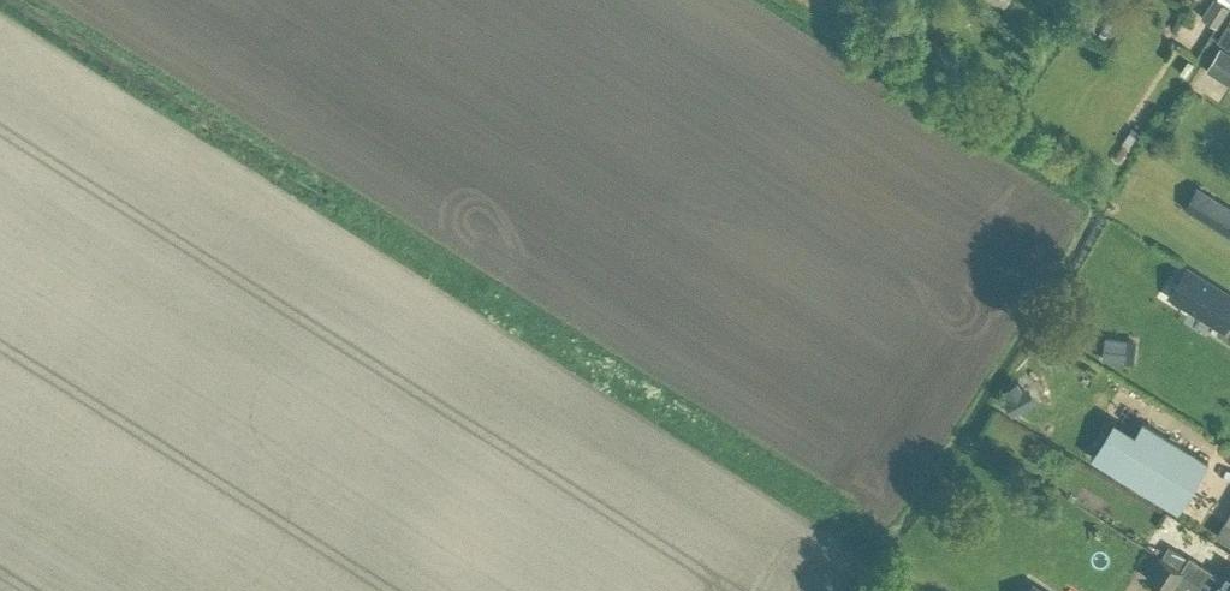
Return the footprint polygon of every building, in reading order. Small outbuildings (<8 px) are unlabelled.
[(1229,5),(1229,1),(1228,0),(1212,0),(1203,15),(1218,24),(1229,5)] [(1227,23),(1218,39),(1229,46),(1229,24),(1227,23)] [(1205,69),(1227,82),(1229,78),(1229,54),(1219,47),(1205,69)] [(1188,58),(1179,71),(1185,75),(1194,62),(1188,58)] [(1131,148),(1140,134),(1131,129),(1123,143),(1131,148)] [(1197,184),(1186,201),(1229,228),(1229,204),(1197,184)] [(1166,295),(1223,331),(1229,320),(1229,293),(1185,265),(1166,295)] [(1135,337),(1104,334),(1101,358),(1132,362),(1135,337)] [(1208,459),(1143,419),(1133,434),(1112,421),(1091,455),(1112,468),(1177,508),(1208,459)] [(1226,519),(1217,533),(1229,541),(1229,512),(1226,519)] [(1217,590),(1229,590),(1229,562),(1219,578),(1214,575),(1216,573),(1187,554),(1179,567),(1217,590)] [(1179,567),(1159,555),(1146,575),(1168,589),(1173,581),(1189,590),(1217,590),(1179,567)] [(1026,590),(1044,590),(1031,583),(1026,590)]
